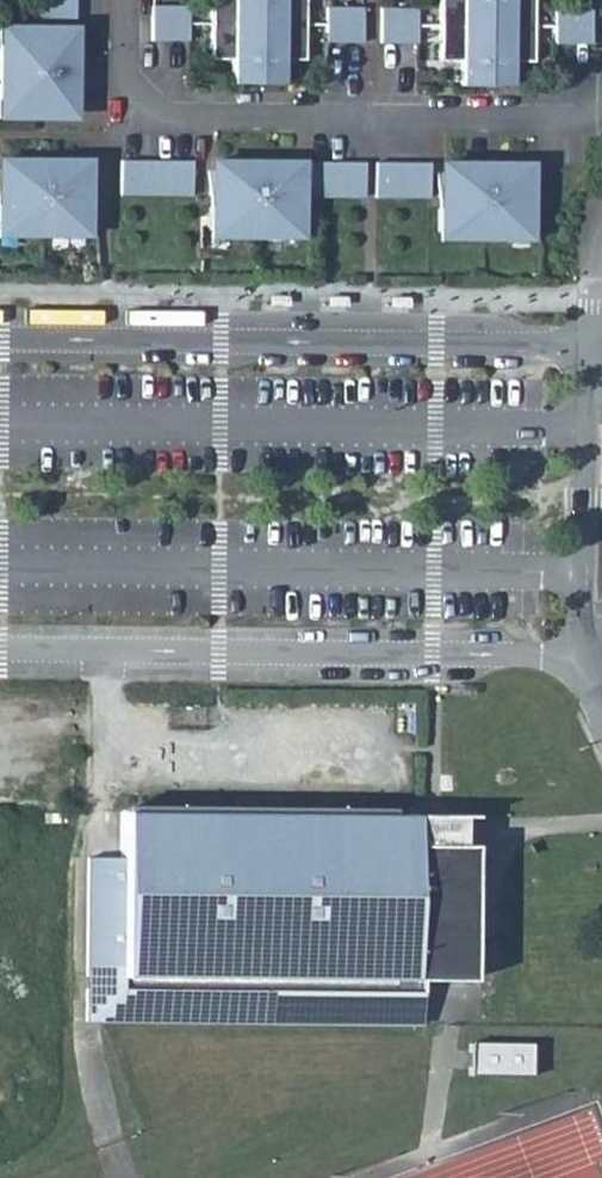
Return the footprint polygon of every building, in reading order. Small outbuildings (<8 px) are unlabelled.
[(39,19),(72,19),(72,0),(39,0),(39,19)] [(214,59),(234,59),(233,86),(283,86),(284,60),(305,60),(305,0),(213,0),(214,59)] [(443,61),(464,60),(464,87),(515,88),(516,61),(539,61),(539,0),(443,0),(443,61)] [(152,4),(152,40),(170,41),(188,41),(188,4),(152,4)] [(330,5),(330,42),(350,42),(366,43),(366,5),(330,5)] [(383,6),(383,43),(402,43),(419,43),(419,6),(402,6),(383,6)] [(560,7),(560,44),(577,44),(593,44),(594,7),(576,7),(560,7)] [(7,105),(6,120),(31,120),(31,114),(71,114),(72,36),(30,36),(30,28),(7,29),(7,45),(0,45),(0,105),(7,105)] [(0,162),(0,228),(9,228),(10,236),(39,236),(69,237),(69,228),(89,228),(88,208),(80,207),(79,163),(0,162)] [(191,163),(121,162),(121,194),(191,195),(191,163)] [(288,164),(212,163),(211,207),(203,207),(203,229),(223,228),(223,237),(249,237),(276,237),(276,229),(297,229),(296,207),(287,207),(288,164)] [(357,164),(307,164),(306,194),(357,194),(357,164)] [(371,194),(406,195),(423,195),(423,166),(371,165),(371,194)] [(454,240),(505,240),(505,230),(524,230),(525,209),(518,209),(519,166),(442,165),(442,208),(435,208),(434,230),(454,230),(454,240)] [(88,985),(124,986),(124,999),(105,999),(104,1031),(418,1036),(419,991),(460,992),(462,862),(414,860),(415,826),(124,821),(124,869),(90,868),(88,985)] [(414,860),(462,862),(462,827),(415,826),(414,860)] [(460,992),(473,992),(474,862),(462,862),(460,992)] [(88,1031),(104,1031),(105,999),(124,999),(124,986),(88,985),(88,1031)] [(534,1054),(472,1054),(472,1087),(535,1087),(534,1054)]
